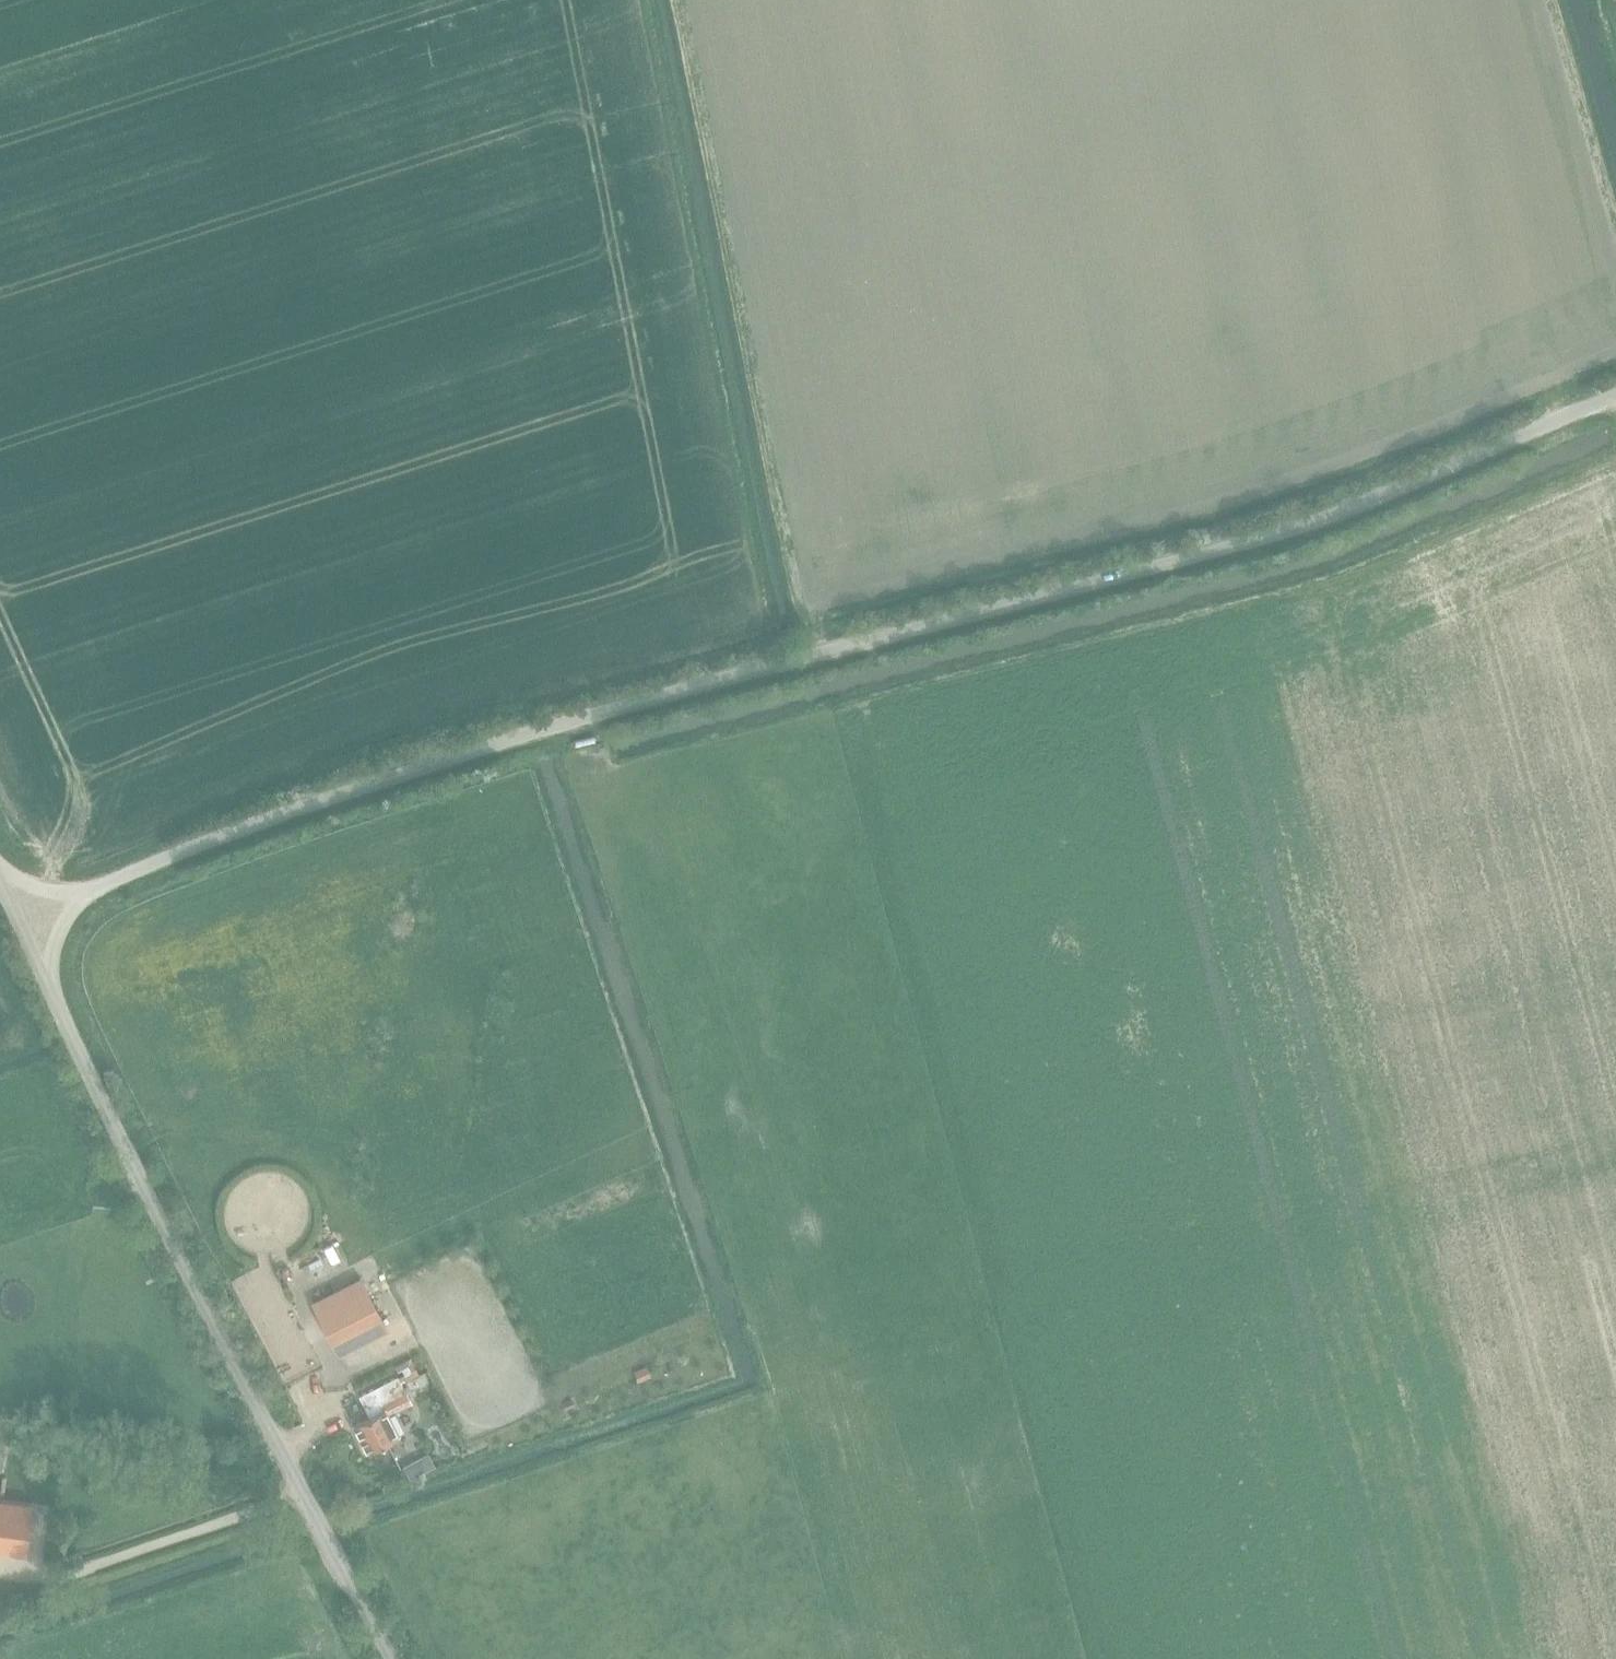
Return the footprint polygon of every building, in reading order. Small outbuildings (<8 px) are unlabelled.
[(360,1276),(312,1300),(336,1349),(385,1325),(360,1276)] [(405,1403),(411,1399),(399,1377),(361,1396),(371,1416),(353,1425),(367,1451),(399,1434),(390,1417),(408,1408),(405,1403)] [(0,1498),(0,1549),(24,1552),(31,1502),(0,1498)]
